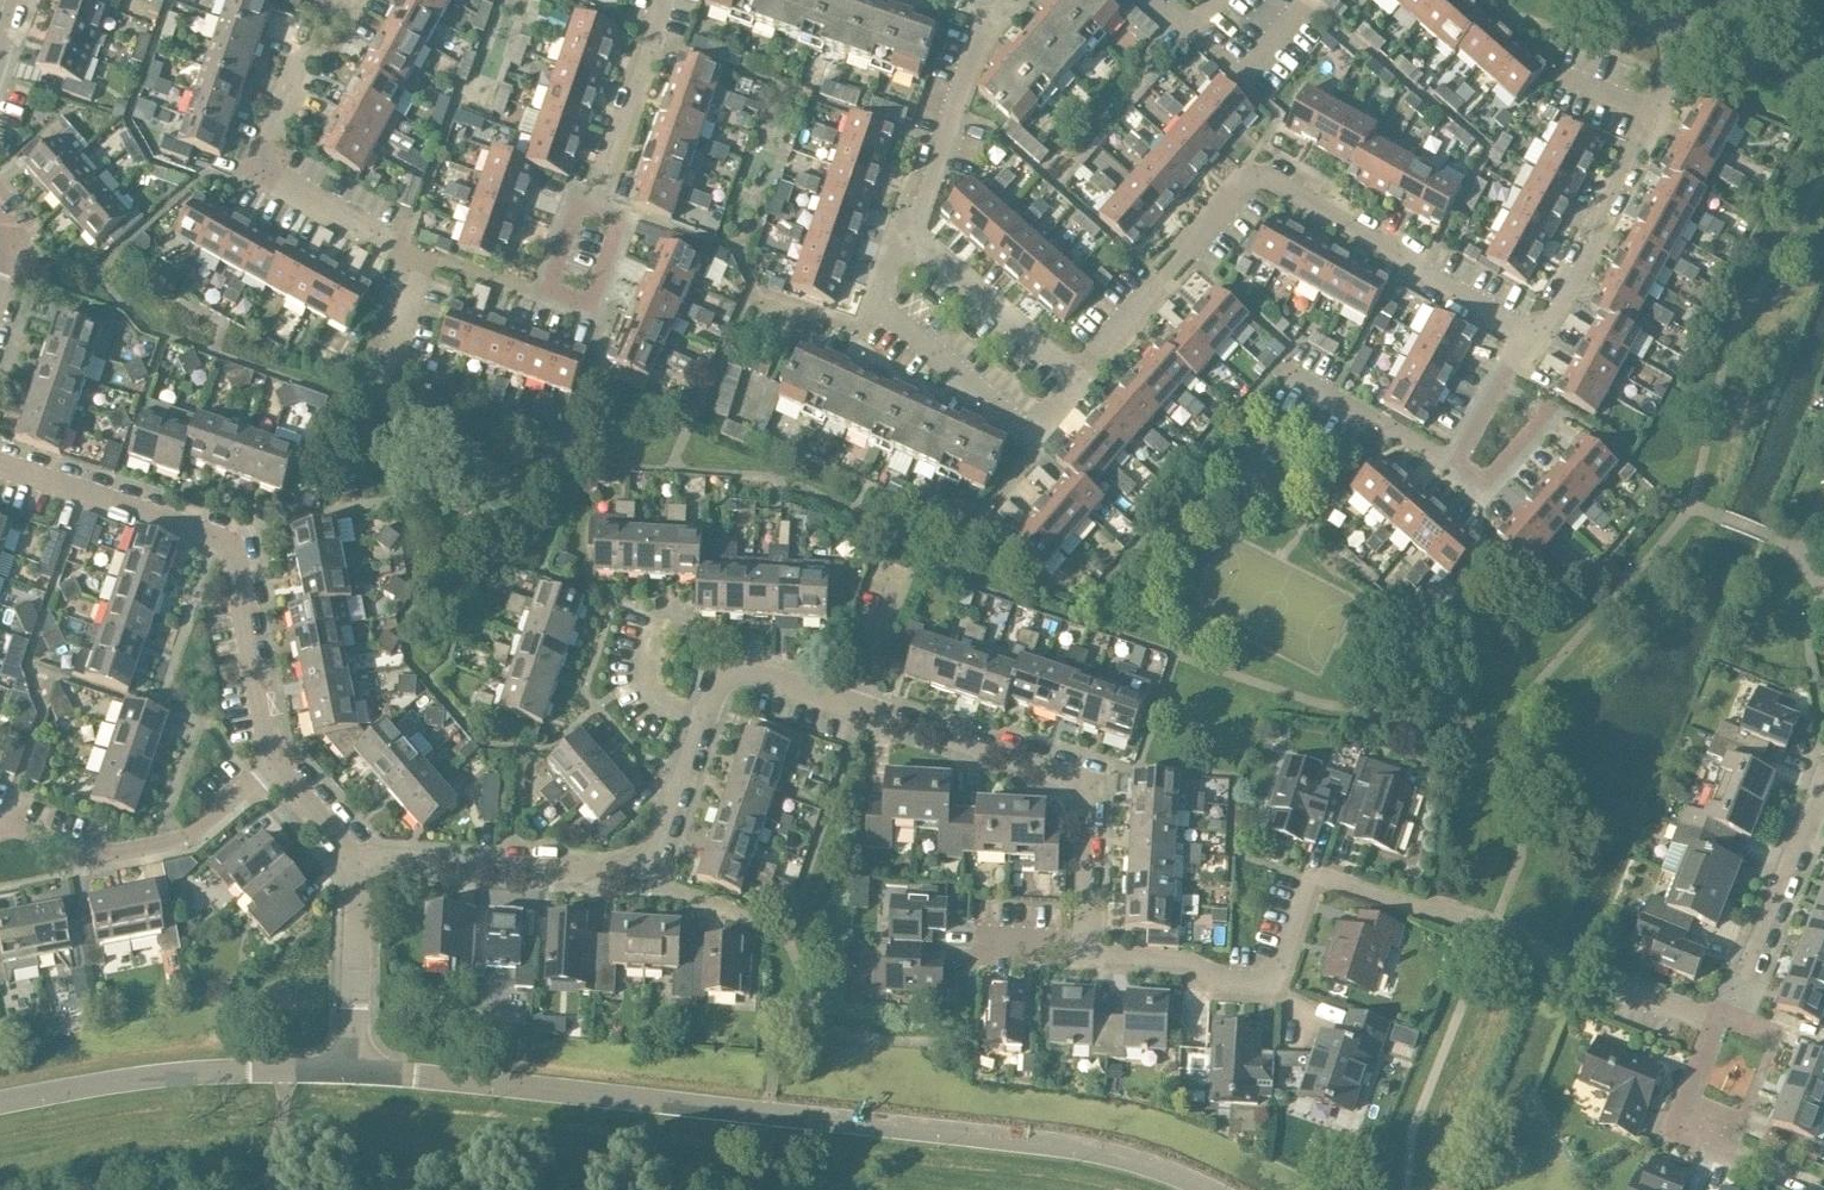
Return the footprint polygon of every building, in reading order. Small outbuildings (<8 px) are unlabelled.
[(108,11),(76,0),(65,0),(58,21),(100,35),(108,11)] [(112,0),(76,0),(108,11),(112,0)] [(164,2),(158,0),(153,0),(149,12),(159,16),(164,2)] [(272,10),(245,0),(228,0),(221,20),(263,35),(272,10)] [(449,0),(401,0),(401,2),(440,23),(452,2),(449,0)] [(535,29),(543,4),(532,0),(523,25),(535,29)] [(788,0),(708,0),(706,8),(730,16),(728,22),(752,30),(754,24),(777,32),(788,0)] [(865,6),(848,0),(788,0),(777,32),(800,40),(798,46),(822,55),(824,49),(847,57),(865,6)] [(1120,15),(1149,42),(1158,31),(1123,0),(1118,0),(1111,7),(1103,0),(1051,0),(1040,13),(1045,17),(1028,36),(1069,72),(1085,53),(1090,57),(1107,38),(1103,34),(1120,15)] [(1334,0),(1317,0),(1328,10),(1336,1),(1334,0)] [(1406,0),(1390,0),(1399,8),(1406,0)] [(1399,8),(1418,25),(1440,0),(1406,0),(1399,8)] [(1469,2),(1466,0),(1440,0),(1418,25),(1436,40),(1469,2)] [(1346,11),(1336,1),(1328,10),(1339,19),(1346,11)] [(427,46),(440,23),(401,2),(388,24),(427,46)] [(1457,51),(1486,18),(1469,2),(1436,40),(1454,57),(1458,53),(1457,51)] [(489,20),(493,9),(493,7),(482,3),(478,16),(489,20)] [(919,82),(937,31),(912,22),(914,16),(891,8),(888,14),(865,6),(847,57),(871,65),(869,71),(892,79),(894,73),(919,82)] [(176,32),(181,18),(170,14),(166,28),(176,32)] [(484,34),(489,20),(478,16),(473,30),(484,34)] [(610,56),(619,31),(576,16),(567,41),(610,56)] [(1476,68),(1506,35),(1486,18),(1457,51),(1458,53),(1459,52),(1476,68)] [(255,59),(263,35),(221,20),(212,44),(255,59)] [(91,60),(100,35),(58,21),(49,45),(91,60)] [(414,68),(427,46),(388,24),(375,47),(414,68)] [(1375,35),(1364,26),(1357,34),(1367,44),(1375,35)] [(171,45),(176,32),(166,28),(161,41),(171,45)] [(147,52),(152,38),(141,34),(136,48),(147,52)] [(1338,45),(1327,35),(1320,44),(1331,53),(1338,45)] [(1386,44),(1375,35),(1367,44),(1378,53),(1386,44)] [(1496,85),(1525,52),(1506,35),(1476,68),(1496,85)] [(526,53),(530,40),(519,36),(515,49),(526,53)] [(1040,112),(1057,94),(1053,90),(1069,72),(1028,36),(1013,53),(1008,49),(991,68),(996,73),(978,93),(1010,120),(1000,131),(1038,165),(1048,154),(1019,128),(1036,109),(1040,112)] [(767,63),(695,38),(690,51),(762,76),(767,63)] [(602,81),(610,56),(567,41),(559,65),(602,81)] [(246,84),(255,59),(212,44),(204,69),(246,84)] [(83,82),(91,60),(49,45),(40,70),(67,79),(62,92),(91,102),(96,87),(83,82)] [(401,92),(414,68),(375,47),(362,70),(401,92)] [(142,64),(147,52),(136,48),(132,60),(142,64)] [(521,68),(526,53),(515,49),(510,65),(521,68)] [(471,69),(476,55),(466,52),(461,65),(471,69)] [(1516,103),(1545,69),(1525,52),(1496,85),(1516,103)] [(715,98),(724,72),(681,58),(672,83),(715,98)] [(1411,68),(1401,58),(1394,66),(1404,76),(1411,68)] [(1383,70),(1373,61),(1366,69),(1376,78),(1383,70)] [(159,80),(164,67),(154,63),(149,76),(159,80)] [(774,80),(778,67),(767,63),(762,76),(774,80)] [(1210,83),(1219,72),(1211,64),(1202,75),(1210,83)] [(467,83),(471,69),(461,65),(456,79),(467,83)] [(594,105),(602,81),(559,65),(551,90),(594,105)] [(1423,78),(1411,68),(1404,76),(1415,86),(1423,78)] [(237,108),(246,84),(204,69),(195,93),(237,108)] [(407,95),(401,92),(362,70),(351,90),(395,115),(407,95)] [(1394,80),(1383,70),(1376,78),(1387,88),(1394,80)] [(155,93),(159,80),(149,76),(144,89),(155,93)] [(1254,112),(1221,82),(1202,103),(1236,132),(1254,112)] [(706,123),(715,98),(672,83),(664,108),(706,123)] [(832,100),(837,87),(825,83),(820,96),(832,100)] [(509,103),(513,89),(502,85),(498,99),(509,103)] [(856,109),(860,95),(837,87),(832,100),(856,109)] [(1452,96),(1442,87),(1435,95),(1445,104),(1452,96)] [(395,115),(351,90),(340,110),(384,135),(395,115)] [(585,129),(594,105),(551,90),(542,114),(585,129)] [(1309,143),(1331,104),(1307,91),(1286,130),(1309,143)] [(229,132),(237,108),(195,93),(187,117),(229,132)] [(731,111),(736,98),(725,94),(720,107),(731,111)] [(1422,104),(1411,95),(1405,103),(1415,112),(1422,104)] [(1166,114),(1175,103),(1166,96),(1157,106),(1166,114)] [(1463,106),(1452,96),(1445,104),(1455,114),(1463,106)] [(447,114),(451,101),(441,97),(436,111),(447,114)] [(742,115),(747,102),(736,98),(731,111),(742,115)] [(504,117),(509,103),(498,99),(493,113),(504,117)] [(904,125),(908,112),(872,99),(867,113),(904,125)] [(119,101),(112,118),(122,122),(129,105),(119,101)] [(1725,148),(1739,123),(1700,102),(1686,126),(1725,148)] [(1174,121),(1184,111),(1175,103),(1166,114),(1174,121)] [(1236,132),(1202,103),(1186,121),(1219,152),(1236,132)] [(1333,156),(1355,117),(1331,104),(1309,143),(1333,156)] [(1433,114),(1422,104),(1415,112),(1426,121),(1433,114)] [(698,147),(706,123),(664,108),(655,132),(698,147)] [(1553,124),(1558,115),(1559,115),(1546,108),(1541,117),(1553,124)] [(384,135),(340,110),(329,130),(373,155),(384,135)] [(442,128),(447,114),(436,111),(432,125),(442,128)] [(468,128),(472,117),(458,112),(454,123),(468,128)] [(1511,119),(1503,112),(1495,121),(1503,129),(1511,119)] [(577,154),(585,129),(542,114),(534,139),(577,154)] [(220,158),(229,132),(187,117),(178,141),(165,136),(160,151),(188,161),(193,148),(220,158)] [(482,132),(485,122),(472,117),(468,128),(482,132)] [(885,158),(894,132),(852,117),(843,143),(885,158)] [(1355,168),(1371,139),(1371,140),(1377,129),(1355,117),(1333,156),(1353,167),(1355,168)] [(45,188),(79,158),(90,149),(62,118),(39,139),(48,149),(27,168),(45,188)] [(1219,152),(1186,121),(1169,141),(1202,171),(1219,152)] [(1758,137),(1763,127),(1749,121),(1744,130),(1758,137)] [(1464,133),(1454,124),(1447,132),(1457,141),(1464,133)] [(1589,170),(1602,147),(1563,125),(1550,148),(1589,170)] [(822,144),(827,130),(816,126),(811,140),(822,144)] [(1713,170),(1725,148),(1686,126),(1674,148),(1713,170)] [(373,155),(329,130),(317,152),(361,176),(373,155)] [(832,147),(837,134),(827,130),(822,144),(832,147)] [(137,144),(130,132),(120,138),(127,150),(137,144)] [(689,170),(698,147),(655,132),(647,156),(689,170)] [(399,150),(405,138),(395,133),(389,145),(399,150)] [(1474,142),(1464,133),(1457,141),(1467,150),(1474,142)] [(1132,152),(1141,142),(1132,134),(1123,144),(1132,152)] [(1505,153),(1512,141),(1503,135),(1495,148),(1505,153)] [(409,156),(415,144),(405,138),(399,150),(409,156)] [(568,179),(577,154),(534,139),(526,162),(525,163),(535,166),(535,167),(568,179)] [(1393,151),(1371,140),(1371,139),(1355,168),(1353,167),(1348,177),(1371,190),(1393,151)] [(1202,171),(1169,141),(1151,160),(1185,190),(1202,171)] [(1140,160),(1149,149),(1141,142),(1132,152),(1140,160)] [(714,160),(719,146),(708,143),(703,156),(714,160)] [(877,182),(885,158),(843,143),(834,167),(877,182)] [(144,157),(137,144),(127,150),(134,162),(144,157)] [(725,164),(730,150),(719,146),(714,160),(725,164)] [(1498,166),(1505,153),(1495,148),(1488,161),(1498,166)] [(1576,193),(1589,170),(1550,148),(1537,171),(1576,193)] [(1701,191),(1713,170),(1674,148),(1661,171),(1665,174),(1666,173),(1700,192),(1701,191)] [(527,191),(535,167),(535,166),(525,163),(526,162),(493,151),(484,177),(527,191)] [(1393,203),(1415,164),(1393,151),(1371,190),(1393,203)] [(680,196),(689,170),(647,156),(638,181),(680,196)] [(62,207),(96,177),(79,158),(45,188),(62,207)] [(1185,190),(1151,160),(1134,179),(1168,209),(1185,190)] [(1416,215),(1437,176),(1415,164),(1393,203),(1416,215)] [(164,183),(168,172),(155,167),(151,178),(164,183)] [(868,206),(877,182),(834,167),(826,191),(868,206)] [(1726,185),(1733,173),(1723,168),(1717,180),(1726,185)] [(1015,180),(1005,170),(997,179),(1008,188),(1015,180)] [(1564,215),(1576,193),(1537,171),(1525,193),(1564,215)] [(376,192),(383,179),(373,173),(366,186),(376,192)] [(1098,191),(1107,180),(1099,173),(1089,183),(1098,191)] [(1692,218),(1705,194),(1701,191),(1700,192),(1666,173),(1665,174),(1653,196),(1692,218)] [(1743,178),(1733,173),(1726,185),(1736,190),(1743,178)] [(806,192),(810,178),(799,174),(795,188),(806,192)] [(1439,228),(1461,189),(1437,176),(1416,215),(1439,228)] [(79,227),(113,196),(96,177),(62,207),(79,227)] [(518,216),(527,191),(484,177),(476,200),(518,216)] [(816,196),(821,182),(810,178),(806,192),(816,196)] [(1008,188),(997,179),(990,187),(1000,197),(1008,188)] [(1168,209),(1134,179),(1117,198),(1151,228),(1168,209)] [(413,209),(420,184),(407,180),(399,205),(413,209)] [(1106,198),(1115,187),(1107,180),(1098,191),(1106,198)] [(1480,199),(1487,186),(1477,180),(1470,193),(1480,199)] [(672,221),(680,196),(638,181),(629,206),(672,221)] [(455,201),(460,187),(449,183),(444,197),(455,201)] [(960,232),(990,199),(971,183),(942,216),(960,232)] [(466,204),(471,191),(460,187),(455,201),(466,204)] [(697,208),(701,195),(691,191),(686,204),(697,208)] [(860,231),(868,206),(826,191),(817,216),(860,231)] [(1473,212),(1480,199),(1470,193),(1463,206),(1473,212)] [(1551,238),(1564,215),(1525,193),(1512,216),(1551,238)] [(708,212),(712,199),(701,195),(697,208),(708,212)] [(115,246),(145,219),(137,209),(130,215),(113,196),(79,227),(97,247),(108,237),(115,246)] [(1692,218),(1653,196),(1641,218),(1680,239),(1692,218)] [(200,250),(222,211),(198,198),(176,236),(200,250)] [(1151,228),(1117,198),(1099,219),(1132,249),(1151,228)] [(977,248),(1007,214),(990,199),(960,232),(977,248)] [(510,240),(518,216),(476,200),(467,225),(510,240)] [(1050,210),(1039,201),(1031,209),(1042,218),(1050,210)] [(1042,218),(1031,209),(1024,218),(1034,227),(1042,218)] [(223,262),(245,224),(222,211),(200,250),(223,262)] [(1089,223),(1079,213),(1071,222),(1082,231),(1089,223)] [(994,263),(1024,229),(1007,214),(977,248),(994,263)] [(852,255),(860,231),(817,216),(809,239),(852,255)] [(1539,260),(1551,238),(1512,216),(1500,238),(1539,260)] [(1706,233),(1713,221),(1703,216),(1696,228),(1706,233)] [(1275,271),(1297,232),(1273,218),(1252,257),(1275,271)] [(1667,262),(1680,239),(1641,218),(1628,241),(1667,262)] [(1716,239),(1723,227),(1713,221),(1706,233),(1716,239)] [(788,241),(793,227),(782,223),(778,237),(788,241)] [(1100,233),(1089,223),(1082,231),(1093,241),(1100,233)] [(245,275),(267,237),(245,224),(223,262),(245,275)] [(501,265),(510,240),(467,225),(458,251),(501,265)] [(799,244),(804,231),(793,227),(788,241),(799,244)] [(330,246),(335,237),(321,229),(316,238),(325,243),(330,246)] [(1012,278),(1041,244),(1024,229),(994,263),(1012,278)] [(1299,283),(1320,244),(1297,232),(1275,271),(1299,283)] [(290,249),(289,249),(267,237),(245,275),(268,288),(290,249)] [(288,299),(313,255),(317,258),(325,243),(316,238),(308,253),(291,243),(289,249),(290,249),(268,288),(288,299)] [(1525,284),(1539,260),(1500,238),(1486,262),(1525,284)] [(706,281),(715,260),(736,270),(737,268),(730,255),(718,249),(688,239),(683,252),(661,243),(650,267),(691,285),(695,276),(706,281)] [(843,279),(852,255),(809,239),(800,265),(843,279)] [(449,255),(453,244),(440,240),(436,250),(449,255)] [(1655,285),(1667,262),(1628,241),(1615,263),(1655,285)] [(1029,293),(1059,260),(1041,244),(1012,278),(1029,293)] [(1321,296),(1343,257),(1320,244),(1299,283),(1321,296)] [(1476,265),(1481,255),(1468,248),(1463,258),(1476,265)] [(365,266),(370,257),(356,249),(350,258),(355,260),(365,266)] [(196,271),(202,261),(190,254),(184,264),(196,271)] [(332,266),(317,258),(313,255),(288,299),(307,310),(332,266)] [(1343,308),(1365,269),(1343,257),(1321,296),(1343,308)] [(348,333),(373,289),(357,280),(365,266),(355,260),(347,275),(352,278),(328,321),(348,333)] [(1046,308),(1076,274),(1059,260),(1029,293),(1046,308)] [(1681,278),(1688,266),(1678,260),(1671,272),(1681,278)] [(1245,278),(1252,266),(1242,261),(1235,273),(1245,278)] [(1642,308),(1655,285),(1615,263),(1603,286),(1642,308)] [(191,281),(196,271),(184,264),(178,274),(191,281)] [(834,304),(843,279),(800,265),(792,290),(834,304)] [(328,321),(352,278),(347,275),(332,266),(307,310),(328,321)] [(1692,283),(1698,271),(1688,266),(1681,278),(1692,283)] [(680,309),(691,285),(650,267),(640,290),(680,309)] [(1366,321),(1388,282),(1365,269),(1343,308),(1366,321)] [(1112,280),(1101,270),(1093,279),(1104,288),(1112,280)] [(1065,324),(1094,291),(1076,274),(1046,308),(1065,324)] [(241,296),(246,286),(235,279),(229,289),(241,296)] [(781,294),(785,284),(770,279),(767,289),(781,294)] [(1630,330),(1642,308),(1603,286),(1589,310),(1599,315),(1600,314),(1630,331),(1631,330),(1630,330)] [(489,301),(492,292),(477,287),(474,296),(480,298),(489,301)] [(236,305),(241,296),(229,289),(224,299),(236,305)] [(1250,319),(1216,289),(1199,308),(1233,339),(1250,319)] [(670,332),(680,309),(640,290),(630,313),(670,332)] [(463,357),(478,316),(483,318),(489,301),(480,298),(474,314),(455,308),(440,349),(463,357)] [(1172,313),(1176,309),(1169,302),(1158,314),(1165,321),(1166,320),(1172,313)] [(1391,320),(1398,308),(1389,302),(1382,315),(1391,320)] [(696,324),(702,310),(691,306),(685,319),(696,324)] [(1656,323),(1663,312),(1653,306),(1646,318),(1656,323)] [(1233,339),(1199,308),(1185,324),(1182,328),(1216,358),(1233,339)] [(1278,317),(1268,308),(1261,315),(1272,325),(1278,317)] [(706,328),(712,315),(702,310),(696,324),(706,328)] [(1666,329),(1673,317),(1663,312),(1656,323),(1666,329)] [(659,356),(670,332),(630,313),(619,337),(659,356)] [(1216,358),(1182,328),(1185,324),(1172,313),(1166,320),(1179,331),(1165,347),(1164,347),(1193,373),(1193,374),(1198,378),(1216,358)] [(1462,360),(1475,336),(1436,314),(1423,338),(1462,360)] [(1628,356),(1640,335),(1631,330),(1630,331),(1600,314),(1599,315),(1591,330),(1577,322),(1572,331),(1573,331),(1586,338),(1589,334),(1628,356)] [(1383,333),(1391,320),(1382,315),(1374,328),(1383,333)] [(485,365),(500,323),(483,318),(478,316),(463,357),(485,365)] [(94,357),(103,332),(59,317),(51,342),(94,357)] [(1289,327),(1278,317),(1272,325),(1283,334),(1289,327)] [(1572,331),(1577,322),(1569,317),(1561,331),(1570,336),(1573,331),(1572,331)] [(507,373),(522,331),(500,323),(485,365),(507,373)] [(528,380),(543,339),(522,331),(507,373),(528,380)] [(1320,349),(1325,340),(1313,333),(1307,342),(1320,349)] [(1589,334),(1586,338),(1577,354),(1617,376),(1628,356),(1589,334)] [(649,379),(659,356),(619,337),(608,361),(649,379)] [(1462,360),(1423,338),(1411,360),(1449,382),(1462,360)] [(550,388),(565,346),(543,339),(528,380),(550,388)] [(1333,357),(1338,347),(1325,340),(1320,349),(1333,357)] [(1277,359),(1285,350),(1275,341),(1267,350),(1269,352),(1259,363),(1267,370),(1277,359)] [(86,382),(94,357),(51,342),(43,367),(86,382)] [(1193,373),(1164,347),(1165,347),(1161,343),(1143,363),(1176,393),(1193,374),(1193,373)] [(572,395),(587,354),(565,346),(550,388),(572,395)] [(1365,366),(1373,353),(1363,348),(1356,361),(1365,366)] [(848,431),(870,382),(848,372),(851,365),(828,355),(825,362),(802,351),(785,389),(772,383),(752,429),(764,435),(779,400),(804,411),(802,416),(824,426),(826,421),(848,431)] [(199,361),(194,353),(178,360),(182,369),(199,361)] [(674,371),(680,357),(670,353),(664,367),(674,371)] [(1617,376),(1577,354),(1569,370),(1555,362),(1550,371),(1564,378),(1566,374),(1606,396),(1617,376)] [(767,378),(772,367),(750,356),(744,368),(767,378)] [(685,375),(691,362),(680,357),(674,371),(685,375)] [(1547,376),(1550,371),(1555,362),(1546,357),(1538,371),(1547,376)] [(149,376),(141,360),(133,364),(141,380),(149,376)] [(1436,406),(1449,382),(1411,360),(1397,384),(1436,406)] [(202,369),(199,361),(182,369),(186,377),(202,369)] [(1358,379),(1365,366),(1356,361),(1349,374),(1358,379)] [(1176,393),(1143,363),(1125,383),(1159,412),(1176,393)] [(141,380),(133,364),(126,368),(133,384),(141,380)] [(247,377),(243,369),(228,364),(225,373),(231,385),(247,377)] [(728,418),(743,370),(730,366),(715,414),(728,418)] [(78,406),(86,382),(43,367),(34,391),(78,406)] [(251,385),(255,373),(243,369),(247,377),(231,385),(235,393),(251,385)] [(1566,374),(1564,378),(1554,395),(1594,417),(1606,396),(1566,374)] [(506,394),(510,383),(496,378),(493,389),(506,394)] [(916,462),(938,413),(916,403),(919,396),(896,385),(893,392),(870,382),(848,431),(872,442),(870,447),(892,457),(894,452),(916,462)] [(1159,412),(1125,383),(1108,402),(1141,432),(1159,412)] [(1423,429),(1436,406),(1397,384),(1384,408),(1423,429)] [(296,394),(292,386),(276,395),(280,402),(296,394)] [(502,404),(506,394),(493,389),(489,400),(502,404)] [(69,430),(78,406),(34,391),(26,415),(69,430)] [(284,409),(299,401),(296,394),(280,402),(284,409)] [(550,409),(553,398),(540,394),(536,404),(550,409)] [(1205,410),(1187,394),(1183,399),(1201,415),(1205,410)] [(1201,415),(1183,399),(1178,404),(1196,420),(1201,415)] [(156,468),(170,424),(175,411),(149,402),(130,459),(156,468)] [(1141,432),(1108,402),(1091,421),(1124,451),(1141,432)] [(546,420),(550,409),(536,404),(533,415),(546,420)] [(132,425),(125,409),(117,413),(125,428),(132,425)] [(185,461),(194,432),(198,419),(175,411),(170,424),(156,468),(181,477),(186,461),(185,461)] [(125,428),(117,413),(109,417),(117,432),(125,428)] [(986,493),(1008,444),(984,433),(987,427),(964,416),(961,423),(938,413),(916,462),(939,472),(937,477),(960,487),(962,483),(986,493)] [(61,456),(69,430),(26,415),(17,441),(61,456)] [(210,469),(225,425),(199,416),(198,419),(194,432),(185,461),(186,461),(210,469)] [(1124,451),(1091,421),(1073,441),(1107,471),(1124,451)] [(744,445),(749,432),(727,422),(721,435),(744,445)] [(234,477),(249,433),(225,425),(210,469),(234,477)] [(283,494),(299,450),(303,436),(278,428),(273,441),(258,485),(283,494)] [(258,485),(273,441),(249,433),(234,477),(258,485)] [(1171,448),(1153,433),(1148,438),(1177,463),(1185,454),(1174,444),(1171,448)] [(1177,463),(1148,438),(1144,443),(1162,459),(1159,462),(1169,472),(1177,463)] [(1618,468),(1584,438),(1567,457),(1600,488),(1618,468)] [(1107,471),(1073,441),(1056,461),(1069,473),(1069,472),(1090,490),(1090,489),(1107,471)] [(115,474),(124,449),(109,444),(100,469),(115,474)] [(1600,488),(1567,457),(1549,477),(1583,507),(1600,488)] [(1372,510),(1402,476),(1382,458),(1352,492),(1372,510)] [(1035,485),(1038,482),(1045,474),(1046,474),(1038,467),(1028,478),(1035,485)] [(1627,485),(1636,475),(1628,468),(1619,478),(1627,485)] [(1103,501),(1090,489),(1090,490),(1069,472),(1069,473),(1058,485),(1046,474),(1045,474),(1038,482),(1051,493),(1054,489),(1087,519),(1103,501)] [(1147,497),(1118,472),(1114,477),(1132,493),(1143,502),(1147,497)] [(358,491),(356,481),(355,476),(331,481),(334,495),(358,491)] [(1391,527),(1421,493),(1402,476),(1372,510),(1391,527)] [(1132,493),(1114,477),(1109,482),(1127,498),(1132,493)] [(1583,507),(1549,477),(1532,497),(1566,526),(1583,507)] [(1087,519),(1054,489),(1051,493),(1039,506),(1072,536),(1087,519)] [(1342,510),(1351,499),(1342,492),(1333,503),(1342,510)] [(1411,544),(1440,510),(1421,493),(1391,527),(1411,544)] [(1566,526),(1532,497),(1515,515),(1549,545),(1566,526)] [(1008,516),(1015,509),(1007,502),(997,513),(1005,520),(1008,516)] [(622,576),(625,530),(625,521),(626,505),(616,504),(615,519),(598,518),(594,519),(592,521),(590,525),(589,548),(596,549),(595,574),(622,576)] [(729,504),(729,515),(735,515),(740,510),(741,504),(729,504)] [(634,521),(635,505),(626,505),(625,521),(634,521)] [(1072,536),(1039,506),(1027,519),(1015,509),(1008,516),(1020,527),(1024,524),(1057,553),(1072,536)] [(1594,526),(1603,515),(1594,507),(1585,518),(1594,526)] [(677,524),(678,508),(669,508),(668,523),(677,524)] [(700,569),(703,535),(685,534),(686,509),(678,508),(677,524),(676,533),(673,579),(699,581),(699,569),(700,569)] [(1430,561),(1460,527),(1440,510),(1411,544),(1430,561)] [(90,544),(98,519),(83,514),(75,539),(90,544)] [(809,514),(808,530),(822,531),(822,521),(809,514)] [(1549,545),(1515,515),(1498,535),(1531,565),(1549,545)] [(1602,533),(1611,522),(1603,515),(1594,526),(1602,533)] [(344,549),(338,522),(291,530),(297,557),(344,549)] [(1057,553),(1024,524),(1020,527),(1008,541),(1041,571),(1057,553)] [(11,529),(0,525),(0,553),(3,553),(11,529)] [(1450,578),(1480,545),(1460,527),(1430,561),(1450,578)] [(382,548),(393,533),(386,528),(375,543),(382,548)] [(1392,538),(1381,528),(1373,537),(1384,546),(1392,538)] [(648,578),(650,532),(625,530),(622,576),(648,578)] [(54,570),(66,536),(51,531),(40,566),(54,570)] [(170,571),(178,546),(135,531),(126,557),(170,571)] [(673,579),(676,533),(650,532),(648,578),(673,579)] [(390,553),(400,539),(393,533),(382,548),(390,553)] [(1384,546),(1373,537),(1366,546),(1376,555),(1384,546)] [(801,621),(804,576),(804,566),(789,565),(790,547),(785,538),(781,538),(781,549),(776,619),(801,621)] [(86,554),(90,544),(75,539),(72,549),(86,554)] [(724,616),(728,545),(720,545),(718,571),(700,569),(699,569),(699,581),(696,614),(724,616)] [(750,618),(753,562),(736,561),(737,546),(728,545),(724,616),(750,618)] [(1559,564),(1569,553),(1560,546),(1551,557),(1559,564)] [(776,619),(781,549),(772,548),(771,563),(753,562),(750,618),(776,619)] [(349,573),(344,549),(297,557),(302,582),(349,573)] [(1568,572),(1578,561),(1569,553),(1559,564),(1568,572)] [(559,556),(555,569),(572,574),(577,561),(559,556)] [(161,596),(170,571),(126,557),(118,581),(161,596)] [(1430,572),(1419,563),(1412,571),(1422,581),(1430,572)] [(846,570),(829,569),(830,566),(805,564),(804,566),(804,576),(801,621),(827,622),(828,600),(844,600),(846,570)] [(51,579),(54,570),(40,566),(37,574),(51,579)] [(1422,581),(1412,571),(1404,580),(1415,589),(1422,581)] [(354,600),(349,573),(302,582),(307,606),(307,608),(336,602),(337,603),(348,601),(354,600)] [(392,597),(402,583),(395,579),(386,593),(392,597)] [(78,588),(75,581),(58,588),(62,596),(78,588)] [(153,620),(161,596),(118,581),(110,605),(153,620)] [(400,603),(410,588),(402,583),(392,597),(400,603)] [(82,596),(78,588),(62,596),(65,603),(82,596)] [(577,627),(585,602),(541,588),(533,612),(577,627)] [(526,610),(528,601),(512,595),(509,604),(526,610)] [(353,625),(348,601),(337,603),(336,602),(307,608),(307,606),(290,609),(295,636),(341,627),(353,625)] [(34,612),(30,604),(14,612),(18,619),(34,612)] [(523,618),(526,610),(509,604),(506,612),(523,618)] [(145,645),(153,620),(110,605),(101,630),(145,645)] [(37,620),(34,612),(18,619),(21,627),(37,620)] [(569,651),(577,627),(533,612),(525,637),(569,651)] [(930,688),(945,644),(922,637),(926,626),(910,620),(899,653),(913,657),(905,680),(930,688)] [(973,643),(978,628),(970,625),(965,640),(973,643)] [(346,653),(341,627),(295,636),(300,662),(346,653)] [(982,646),(987,631),(978,628),(973,643),(982,646)] [(61,637),(58,629),(42,637),(45,644),(61,637)] [(137,669),(145,645),(101,630),(93,654),(137,669)] [(1008,703),(1019,669),(1018,669),(1022,658),(1025,650),(1030,634),(1022,631),(1013,655),(997,650),(994,661),(979,705),(1006,714),(1009,703),(1008,703)] [(383,652),(393,637),(385,632),(376,647),(383,652)] [(1033,653),(1039,637),(1030,634),(1025,650),(1033,653)] [(65,644),(61,637),(45,644),(49,652),(65,644)] [(390,657),(400,642),(393,637),(383,652),(390,657)] [(560,676),(569,651),(525,637),(517,661),(560,676)] [(955,697),(970,653),(945,644),(930,688),(955,697)] [(509,659),(512,650),(495,645),(493,653),(509,659)] [(1074,666),(1079,650),(1071,648),(1065,663),(1074,666)] [(1138,669),(1144,651),(1135,648),(1129,666),(1138,669)] [(128,694),(137,669),(93,654),(80,650),(72,675),(128,694)] [(1080,727),(1095,683),(1098,673),(1083,668),(1088,653),(1079,650),(1074,666),(1071,675),(1056,719),(1080,727)] [(351,678),(346,653),(300,662),(305,687),(351,678)] [(506,666),(509,659),(493,653),(490,661),(506,666)] [(979,705),(994,661),(970,653),(955,697),(979,705)] [(1033,711),(1048,667),(1022,658),(1018,669),(1019,669),(1008,703),(1009,703),(1033,711)] [(552,701),(560,676),(517,661),(508,686),(552,701)] [(0,674),(0,682),(15,687),(20,670),(3,664),(0,674)] [(1123,683),(1129,667),(1120,664),(1115,680),(1123,683)] [(1056,719),(1071,675),(1048,667),(1033,711),(1056,719)] [(1131,744),(1151,685),(1135,679),(1138,670),(1129,667),(1123,683),(1121,691),(1106,736),(1131,744)] [(356,703),(351,678),(305,687),(310,712),(356,703)] [(417,688),(417,679),(399,678),(399,687),(417,688)] [(1106,736),(1121,691),(1095,683),(1080,727),(1106,736)] [(544,726),(552,701),(508,686),(500,711),(544,726)] [(416,696),(417,688),(399,687),(398,695),(416,696)] [(1786,751),(1798,720),(1775,711),(1781,698),(1760,689),(1742,732),(1720,723),(1715,738),(1759,755),(1764,742),(1786,751)] [(492,708),(495,698),(479,693),(475,703),(492,708)] [(53,714),(68,707),(65,699),(49,707),(53,714)] [(158,744),(167,718),(124,703),(115,729),(158,744)] [(361,730),(356,703),(310,712),(315,739),(361,730)] [(73,716),(68,707),(53,714),(57,723),(73,716)] [(444,720),(445,711),(427,710),(426,719),(444,720)] [(12,728),(28,720),(24,712),(8,720),(12,728)] [(444,729),(444,720),(426,719),(426,727),(444,729)] [(16,735),(32,727),(28,720),(12,728),(16,735)] [(373,773),(408,743),(390,723),(370,741),(355,752),(373,773)] [(747,733),(739,757),(783,772),(791,775),(807,780),(810,772),(795,767),(800,752),(799,748),(803,736),(774,726),(770,740),(747,733)] [(150,768),(158,744),(115,729),(107,753),(150,768)] [(547,802),(601,756),(583,735),(549,765),(560,779),(541,795),(547,802)] [(1776,777),(1754,769),(1759,755),(1715,738),(1707,755),(1726,763),(1715,789),(1763,808),(1776,777)] [(390,792),(424,762),(408,743),(373,773),(390,792)] [(465,761),(478,750),(473,744),(460,755),(465,761)] [(47,759),(50,750),(36,745),(33,754),(47,759)] [(15,777),(23,752),(9,747),(0,772),(15,777)] [(142,791),(150,768),(107,753),(98,776),(142,791)] [(38,785),(47,759),(33,754),(24,780),(38,785)] [(583,804),(617,774),(601,756),(547,802),(553,809),(572,792),(583,804)] [(775,797),(783,772),(739,757),(731,782),(775,797)] [(1394,854),(1415,793),(1395,786),(1400,773),(1360,759),(1347,797),(1337,825),(1357,832),(1354,840),(1394,854)] [(1336,830),(1337,825),(1347,797),(1332,793),(1332,794),(1321,790),(1326,774),(1288,761),(1271,810),(1277,812),(1270,833),(1303,844),(1303,842),(1315,846),(1322,825),(1336,830)] [(407,812),(442,782),(424,762),(390,792),(407,812)] [(917,832),(920,775),(888,773),(886,801),(869,800),(867,848),(891,850),(892,834),(896,831),(917,832)] [(617,811),(635,795),(617,774),(583,804),(600,824),(593,829),(604,842),(627,822),(617,811)] [(804,789),(807,780),(791,775),(789,783),(804,789)] [(962,859),(965,811),(949,810),(951,777),(920,775),(917,832),(938,833),(941,837),(939,857),(962,859)] [(1179,794),(1180,778),(1134,775),(1132,802),(1204,806),(1205,796),(1179,794)] [(133,817),(142,791),(98,776),(89,802),(133,817)] [(498,823),(501,778),(484,777),(481,822),(498,823)] [(425,832),(460,802),(442,782),(407,812),(425,832)] [(767,821),(775,797),(731,782),(723,806),(767,821)] [(1751,839),(1763,808),(1715,789),(1704,816),(1687,809),(1680,826),(1724,843),(1729,831),(1751,839)] [(1177,830),(1178,813),(1203,815),(1204,806),(1132,802),(1131,827),(1177,830)] [(1009,857),(1012,805),(979,803),(978,812),(965,811),(962,859),(963,859),(963,852),(976,853),(976,855),(1009,857)] [(1056,874),(1059,831),(1045,830),(1046,807),(1012,805),(1009,857),(1037,858),(1036,872),(1056,874)] [(759,845),(767,821),(723,806),(715,830),(759,845)] [(790,829),(793,821),(778,815),(775,824),(790,829)] [(1208,821),(1208,831),(1226,831),(1227,822),(1208,821)] [(787,838),(790,829),(775,824),(772,833),(787,838)] [(1741,865),(1719,856),(1724,843),(1680,826),(1662,870),(1680,877),(1723,894),(1729,896),(1741,865)] [(1176,856),(1177,830),(1131,827),(1129,853),(1176,856)] [(751,870),(759,845),(715,830),(707,855),(751,870)] [(245,896),(286,861),(266,837),(247,853),(237,841),(208,865),(220,879),(226,874),(245,896)] [(1201,858),(1202,848),(1186,847),(1185,857),(1201,858)] [(1174,881),(1176,856),(1129,853),(1128,878),(1174,881)] [(743,896),(751,870),(707,855),(698,881),(743,896)] [(1201,866),(1201,858),(1185,857),(1184,865),(1201,866)] [(288,900),(307,885),(286,861),(245,896),(265,919),(259,924),(271,938),(299,913),(288,900)] [(1716,911),(1723,894),(1680,877),(1670,903),(1652,896),(1645,914),(1689,932),(1694,919),(1716,928),(1722,913),(1716,911)] [(1173,907),(1174,881),(1128,878),(1127,904),(1173,907)] [(179,950),(171,910),(157,913),(152,888),(120,894),(129,940),(156,934),(160,954),(179,950)] [(893,900),(891,943),(917,944),(922,945),(923,930),(946,932),(947,903),(936,902),(936,889),(920,888),(919,901),(893,900)] [(129,940),(120,894),(87,901),(92,926),(77,929),(85,968),(85,969),(105,965),(101,946),(129,940)] [(1198,909),(1199,899),(1183,898),(1182,908),(1198,909)] [(1179,948),(1181,917),(1198,918),(1198,909),(1182,908),(1173,907),(1127,904),(1125,931),(1148,932),(1147,946),(1179,948)] [(85,968),(77,929),(64,931),(59,906),(26,913),(35,959),(55,955),(67,972),(85,968)] [(473,979),(476,926),(462,925),(462,910),(429,908),(426,961),(450,963),(449,973),(449,975),(450,976),(451,977),(453,978),(473,979)] [(1818,910),(1808,934),(1823,941),(1823,912),(1818,910)] [(1218,911),(1217,926),(1227,926),(1227,911),(1218,911)] [(534,989),(537,939),(523,938),(525,915),(492,912),(488,967),(502,968),(502,969),(507,970),(507,968),(517,969),(516,988),(534,989)] [(35,959),(26,913),(0,918),(0,986),(9,984),(12,974),(37,969),(35,959)] [(1705,955),(1683,946),(1689,932),(1645,914),(1637,935),(1659,943),(1651,963),(1695,981),(1705,955)] [(596,994),(599,945),(585,944),(587,919),(553,916),(549,984),(552,984),(552,978),(578,980),(577,993),(596,994)] [(1382,966),(1389,945),(1396,947),(1402,929),(1362,916),(1356,933),(1340,928),(1323,978),(1373,995),(1380,973),(1383,974),(1385,967),(1382,966)] [(645,969),(648,922),(615,920),(614,946),(599,945),(596,994),(615,995),(617,967),(645,969)] [(691,1000),(694,951),(680,950),(682,925),(648,922),(645,969),(674,971),(672,999),(691,1000)] [(1808,934),(1798,959),(1823,969),(1823,941),(1808,934)] [(750,997),(752,967),(741,966),(742,943),(709,941),(709,952),(694,951),(691,1000),(706,1001),(707,995),(750,997)] [(943,994),(945,960),(916,959),(917,944),(891,943),(876,942),(874,962),(889,963),(887,990),(943,994)] [(1798,959),(1789,983),(1823,997),(1823,969),(1798,959)] [(174,972),(169,979),(170,986),(183,984),(180,971),(174,972)] [(1823,1014),(1823,997),(1789,983),(1778,1009),(1819,1025),(1823,1014)] [(1029,1026),(1030,1009),(1024,1008),(1026,987),(993,985),(991,1012),(985,1012),(984,1030),(990,1030),(989,1041),(1004,1042),(1003,1048),(1008,1048),(1008,1047),(1022,1048),(1024,1025),(1029,1026)] [(849,986),(849,999),(860,999),(861,992),(855,986),(849,986)] [(1107,1060),(1110,1022),(1093,1021),(1095,991),(1055,988),(1051,1045),(1068,1046),(1068,1048),(1074,1049),(1074,1047),(1090,1048),(1089,1059),(1107,1060)] [(1165,1052),(1169,996),(1130,993),(1128,1024),(1110,1022),(1107,1060),(1126,1061),(1127,1050),(1142,1051),(1142,1053),(1148,1053),(1148,1051),(1165,1052)] [(1351,1113),(1370,1054),(1377,1057),(1387,1028),(1352,1016),(1343,1044),(1322,1037),(1302,1096),(1304,1097),(1304,1095),(1328,1103),(1327,1105),(1334,1107),(1335,1105),(1350,1110),(1349,1112),(1351,1113)] [(1271,1101),(1274,1055),(1261,1054),(1262,1030),(1215,1027),(1213,1050),(1180,1048),(1178,1081),(1184,1081),(1184,1082),(1211,1084),(1210,1103),(1257,1106),(1257,1100),(1271,1101)] [(1634,1135),(1659,1071),(1617,1055),(1619,1051),(1620,1051),(1621,1049),(1600,1041),(1584,1081),(1615,1093),(1604,1123),(1634,1135)] [(1803,1050),(1793,1076),(1823,1088),(1823,1059),(1803,1050)] [(1109,1065),(1108,1078),(1120,1079),(1121,1065),(1109,1065)] [(1793,1076),(1783,1100),(1823,1116),(1823,1115),(1823,1088),(1793,1076)] [(1823,1116),(1783,1100),(1773,1126),(1795,1134),(1790,1148),(1821,1160),(1823,1152),(1823,1145),(1814,1141),(1823,1116)] [(1690,1177),(1652,1162),(1645,1180),(1638,1177),(1632,1189),(1685,1189),(1690,1177)]
